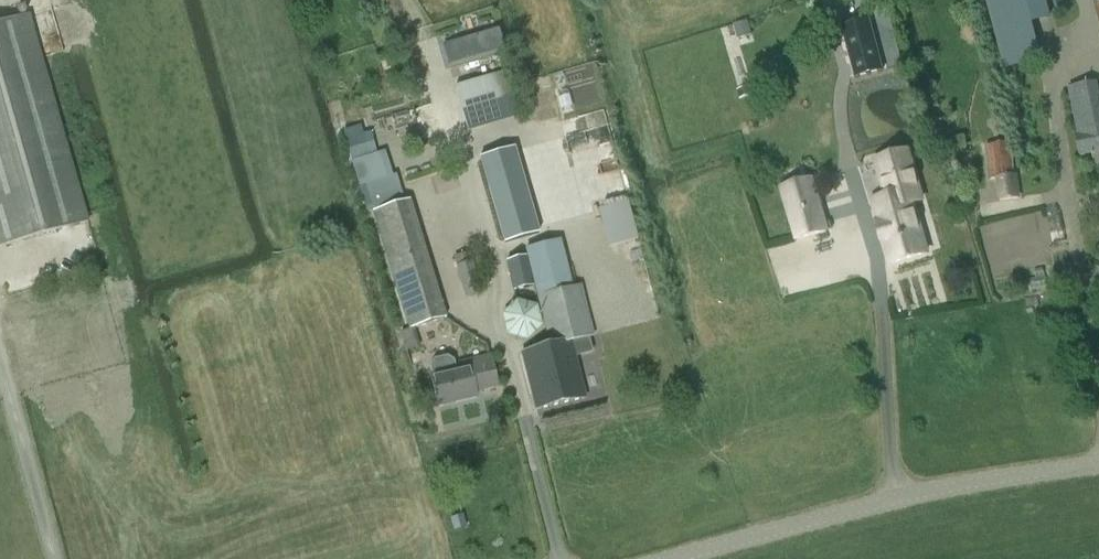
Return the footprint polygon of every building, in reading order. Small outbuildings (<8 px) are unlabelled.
[(1045,0),(985,0),(1004,71),(1043,61),(1032,22),(1050,18),(1045,0)] [(88,222),(29,14),(0,23),(0,247),(88,222)] [(748,20),(735,23),(738,34),(739,38),(752,34),(748,20)] [(869,20),(842,27),(855,78),(883,71),(869,20)] [(496,30),(443,46),(448,64),(502,49),(503,48),(498,30),(496,30)] [(1068,89),(1078,135),(1076,135),(1081,156),(1098,152),(1098,104),(1095,83),(1068,89)] [(748,86),(737,89),(740,97),(750,94),(748,86)] [(361,125),(343,131),(351,163),(376,155),(370,133),(364,135),(361,125)] [(1010,144),(987,147),(990,179),(997,179),(999,200),(1019,199),(1018,198),(1016,177),(1014,177),(1011,144),(1010,144)] [(505,243),(538,233),(513,148),(480,158),(505,243)] [(879,161),(890,196),(873,201),(879,224),(876,225),(881,241),(884,240),(891,264),(926,254),(912,206),(925,203),(909,151),(879,161)] [(826,231),(811,181),(782,189),(797,240),(826,231)] [(447,318),(410,201),(372,213),(409,330),(447,318)] [(527,256),(506,262),(513,291),(535,285),(550,346),(523,353),(537,410),(584,399),(570,343),(592,337),(580,286),(572,288),(560,240),(525,249),(527,256)] [(467,298),(480,294),(471,264),(458,268),(467,298)] [(1038,298),(1025,301),(1027,313),(1040,310),(1038,298)] [(517,302),(503,316),(508,335),(527,340),(541,326),(536,307),(517,302)] [(447,357),(434,360),(430,367),(432,376),(431,376),(439,407),(478,398),(476,393),(498,388),(490,356),(468,362),(469,367),(456,370),(454,361),(447,357)] [(461,515),(450,519),(454,530),(465,527),(461,515)]
